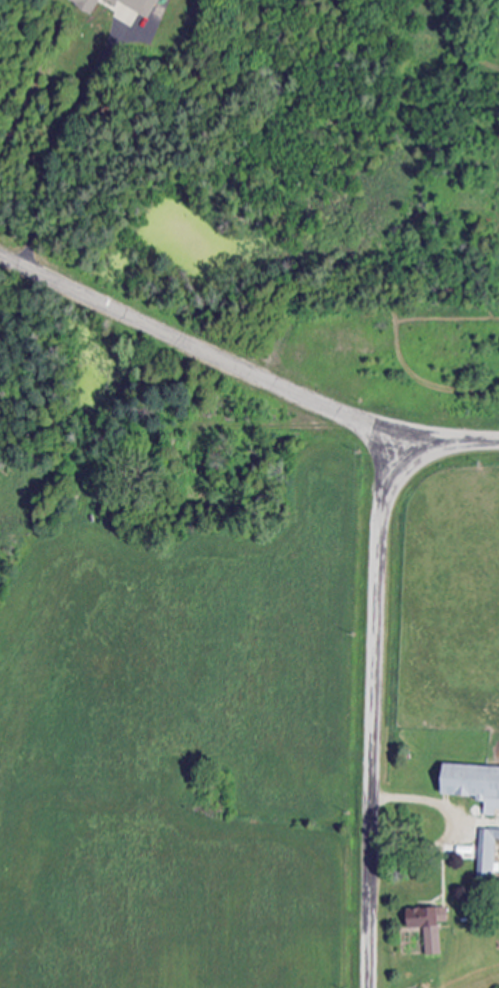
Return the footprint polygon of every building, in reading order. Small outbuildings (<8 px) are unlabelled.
[(64,1),(89,14),(97,0),(64,0),(64,1)] [(113,6),(115,2),(147,18),(156,0),(102,0),(113,6)] [(438,764),(437,795),(474,796),(474,801),(483,802),(482,815),(494,816),(495,810),(498,810),(498,766),(438,764)] [(492,881),(493,871),(498,871),(498,866),(498,863),(494,863),(494,839),(498,840),(498,830),(480,830),(478,881),(492,881)] [(423,927),(423,955),(439,954),(438,922),(445,922),(445,907),(403,908),(404,927),(423,927)]
